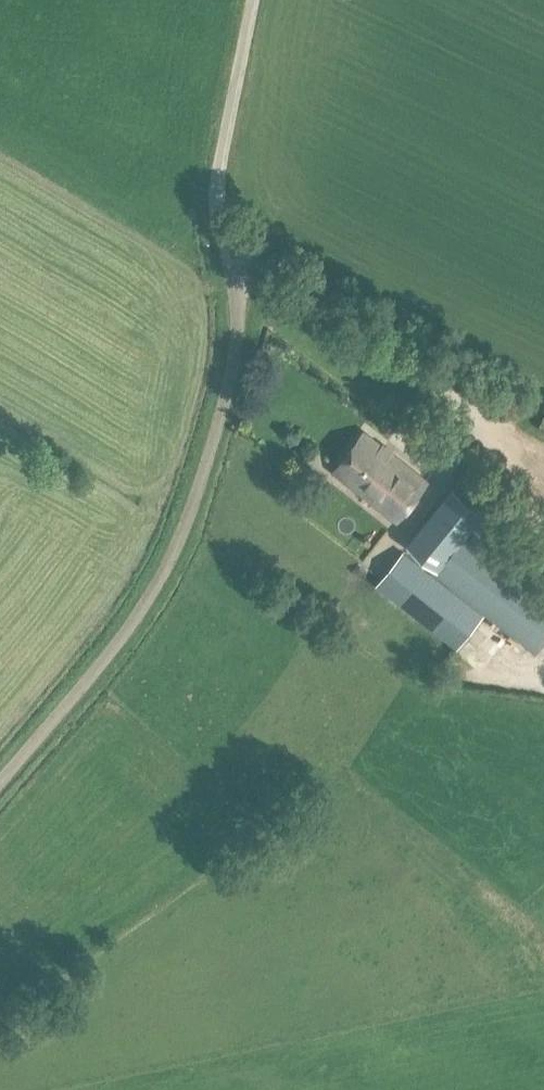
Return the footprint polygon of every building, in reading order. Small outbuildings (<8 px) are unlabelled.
[(427,482),(365,434),(336,472),(398,520),(427,482)] [(486,511),(456,488),(410,544),(441,568),(471,530),(470,530),(486,511)] [(441,568),(436,575),(486,614),(536,654),(543,644),(543,586),(488,543),(471,530),(441,568)] [(405,550),(376,585),(457,649),(486,614),(436,575),(405,550)]
